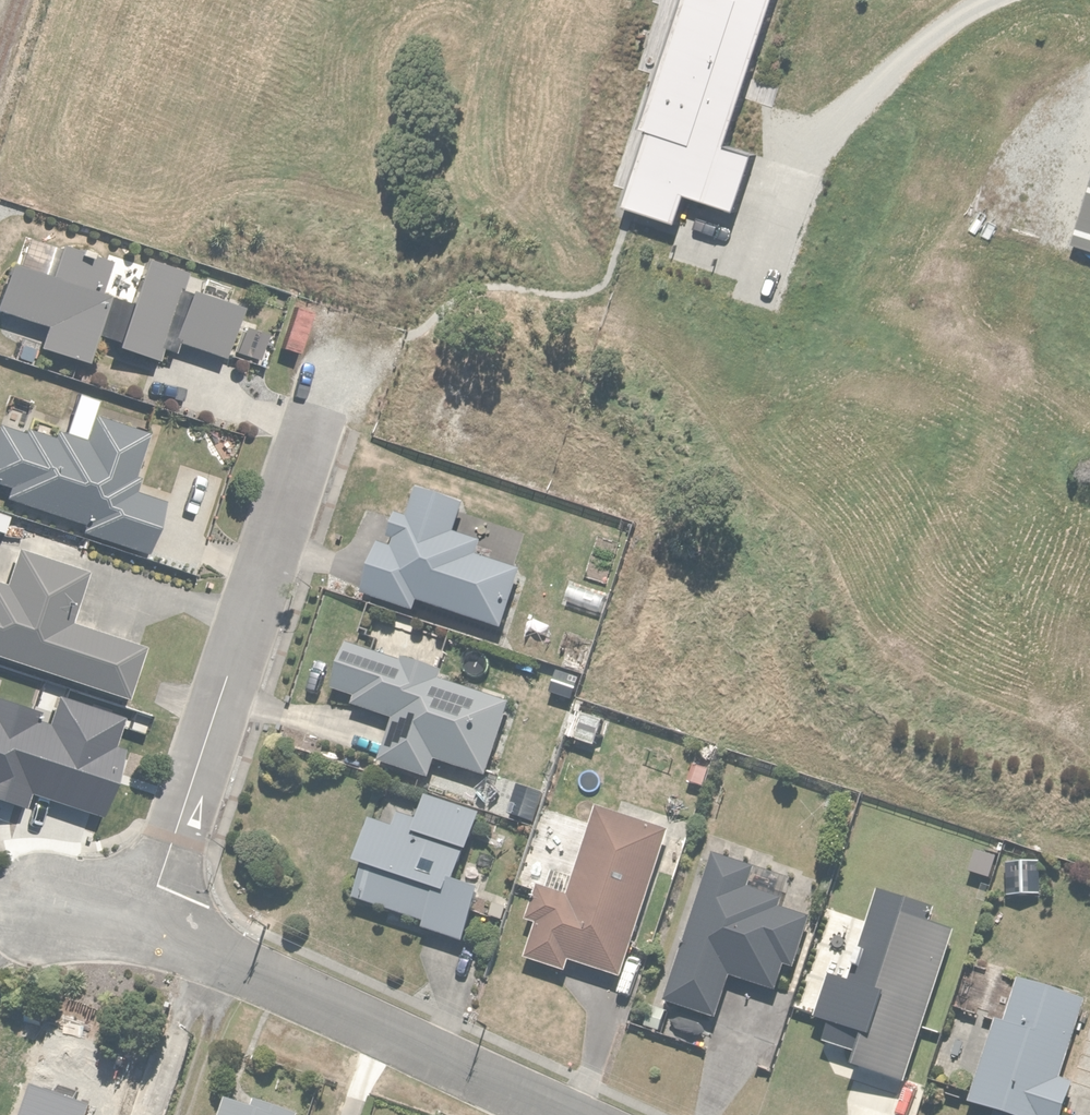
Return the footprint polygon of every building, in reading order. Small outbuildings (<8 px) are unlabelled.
[(564,6),(586,54),(602,46),(615,74),(662,53),(644,15),(654,11),(649,0),(578,0),(564,6)] [(38,321),(30,345),(80,360),(89,331),(104,336),(115,299),(92,293),(104,254),(49,237),(38,271),(0,259),(0,309),(38,321)] [(138,253),(109,339),(108,341),(151,355),(180,268),(138,253)] [(186,281),(168,335),(221,353),(239,300),(186,281)] [(86,410),(77,436),(51,427),(49,433),(22,424),(21,429),(0,422),(0,483),(2,484),(0,488),(0,496),(77,522),(75,527),(139,549),(156,498),(135,490),(139,479),(130,476),(145,430),(86,410)] [(374,539),(358,590),(410,610),(415,597),(494,627),(527,541),(456,514),(462,500),(416,482),(403,515),(389,510),(377,540),(374,539)] [(14,544),(9,561),(0,558),(0,657),(120,699),(138,647),(58,619),(77,566),(14,544)] [(399,659),(341,639),(325,686),(349,694),(346,702),(387,717),(373,757),(428,776),(434,756),(493,777),(521,698),(438,668),(439,665),(401,651),(399,659)] [(569,715),(564,738),(597,746),(602,722),(569,715)] [(92,754),(87,769),(132,785),(137,770),(92,754)] [(368,801),(347,857),(359,861),(347,893),(422,920),(420,925),(452,937),(471,885),(450,878),(475,809),(423,790),(412,818),(368,801)] [(505,912),(531,922),(519,955),(562,970),(567,957),(612,973),(649,872),(674,881),(691,836),(594,801),(579,843),(536,827),(505,912)] [(710,850),(660,998),(712,1015),(726,973),(774,989),(784,960),(789,962),(806,912),(781,903),(784,894),(767,888),(773,871),(756,865),(710,850)] [(1003,867),(1003,892),(1036,892),(1037,867),(1003,867)] [(895,1086),(898,1079),(953,927),(928,918),(932,906),(875,886),(846,967),(821,958),(799,1020),(814,1025),(810,1036),(843,1048),(837,1065),(895,1086)] [(964,1101),(1011,1114),(1058,1114),(1068,1082),(1054,1078),(1079,994),(1012,975),(999,1020),(989,1017),(964,1101)] [(213,1114),(296,1114),(298,1110),(254,1095),(251,1105),(221,1094),(213,1114)] [(73,1099),(68,1114),(125,1114),(73,1099)]
